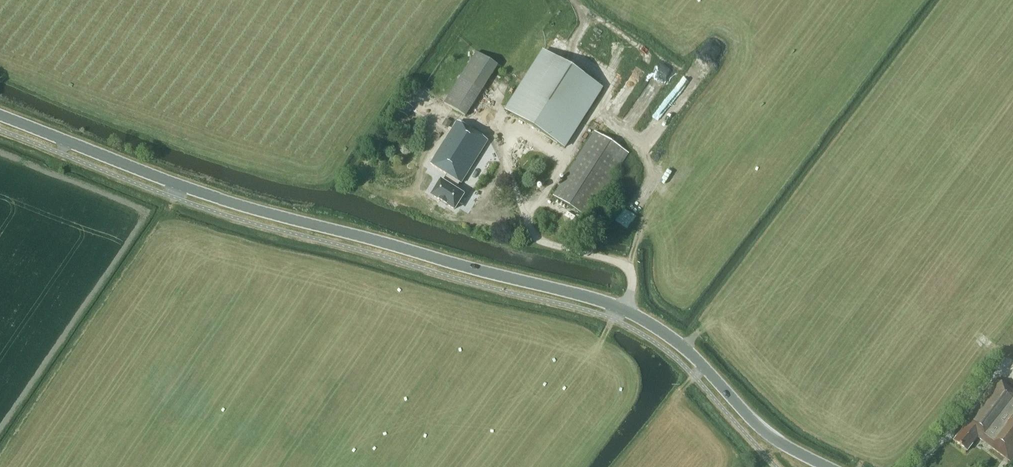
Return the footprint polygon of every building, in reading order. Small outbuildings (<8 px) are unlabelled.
[(602,88),(543,51),(505,110),(565,148),(602,88)] [(497,65),(477,52),(445,104),(465,116),(497,65)] [(401,111),(408,117),(415,107),(407,102),(401,111)] [(462,196),(462,195),(455,190),(460,182),(461,183),(487,141),(457,122),(430,164),(447,174),(442,182),(441,182),(432,195),(440,200),(439,200),(446,205),(446,204),(454,209),(458,202),(461,204),(465,198),(462,196)] [(629,153),(595,131),(554,195),(588,217),(629,153)] [(507,145),(513,149),(518,141),(512,137),(507,145)] [(996,379),(966,418),(969,421),(954,441),(967,451),(978,437),(1011,462),(1012,459),(1012,391),(996,379)]
